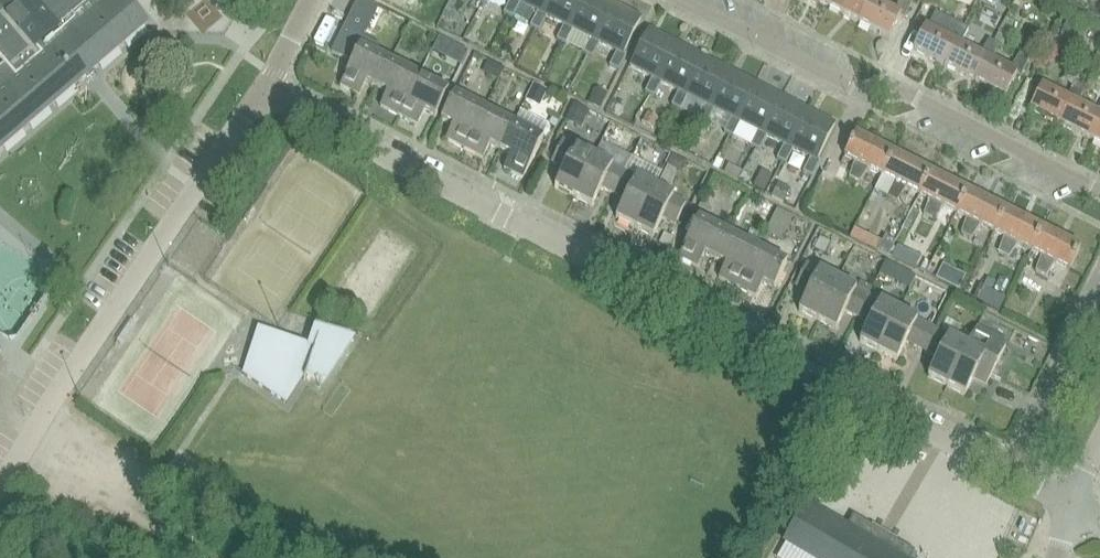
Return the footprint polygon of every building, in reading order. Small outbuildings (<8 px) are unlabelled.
[(147,26),(125,0),(0,0),(0,61),(3,65),(0,68),(0,152),(147,26)] [(517,0),(511,0),(504,13),(512,17),(519,4),(516,2),(517,0)] [(550,0),(517,0),(516,2),(519,4),(537,13),(531,27),(539,31),(545,17),(542,16),(550,0)] [(583,0),(550,0),(542,16),(545,17),(564,27),(557,40),(565,44),(572,31),(569,29),(583,0)] [(613,5),(603,0),(583,0),(569,29),(572,31),(590,40),(583,53),(592,57),(598,44),(595,42),(613,5)] [(874,3),(875,0),(830,0),(827,7),(857,22),(869,0),(874,3)] [(857,22),(888,38),(899,17),(903,19),(912,2),(908,0),(900,0),(892,12),(874,3),(869,0),(857,22)] [(595,42),(598,44),(617,53),(610,66),(618,70),(625,56),(622,55),(640,19),(613,5),(595,42)] [(968,30),(958,26),(934,13),(926,29),(924,28),(913,50),(944,66),(955,44),(960,46),(968,30)] [(375,88),(389,62),(359,47),(363,39),(343,29),(331,52),(351,63),(339,87),(358,96),(365,83),(375,88)] [(656,82),(675,45),(649,31),(629,68),(651,79),(645,93),(653,97),(659,83),(656,82)] [(985,59),(990,61),(998,46),(988,41),(978,56),(960,46),(955,44),(944,66),(974,81),(985,59)] [(683,95),(702,58),(675,45),(656,82),(659,83),(678,93),(671,106),(679,110),(685,97),(683,95)] [(985,59),(974,81),(1005,97),(1015,76),(1020,78),(1028,61),(1018,56),(1009,70),(990,61),(985,59)] [(709,109),(728,71),(702,58),(683,95),(685,97),(704,106),(698,120),(705,123),(712,110),(709,109)] [(398,117),(418,77),(389,62),(375,88),(386,93),(380,107),(398,117)] [(735,122),(754,85),(728,71),(709,109),(712,110),(731,119),(724,133),(732,137),(738,123),(735,122)] [(418,77),(398,117),(416,126),(423,112),(434,118),(448,92),(418,77)] [(762,135),(781,98),(754,85),(735,122),(738,123),(757,133),(750,146),(758,150),(765,136),(762,135)] [(1072,103),(1076,105),(1084,90),(1075,85),(1064,99),(1040,87),(1029,110),(1060,125),(1072,103)] [(463,150),(483,110),(454,95),(440,121),(452,127),(445,140),(463,150)] [(788,149),(807,111),(781,98),(762,135),(765,136),(783,146),(777,159),(784,163),(791,150),(788,149)] [(567,113),(598,127),(603,117),(572,102),(567,113)] [(1095,115),(1076,105),(1072,103),(1060,125),(1091,141),(1099,122),(1099,107),(1095,115)] [(641,107),(634,119),(653,129),(660,117),(641,107)] [(499,151),(513,125),(483,110),(463,150),(482,159),(489,146),(499,151)] [(788,149),(791,150),(809,159),(803,173),(811,176),(818,162),(816,161),(834,125),(807,111),(788,149)] [(1091,141),(1099,146),(1099,122),(1091,141)] [(513,125),(499,151),(510,157),(503,170),(522,180),(542,140),(513,125)] [(881,177),(892,155),(854,135),(843,158),(853,163),(848,178),(858,183),(868,170),(881,177)] [(573,198),(593,156),(575,147),(574,148),(562,142),(551,163),(563,170),(554,188),(573,198)] [(918,195),(929,173),(892,155),(881,177),(891,182),(885,197),(895,202),(905,189),(918,195)] [(612,195),(624,173),(611,167),(612,166),(593,156),(573,198),(591,207),(600,188),(612,195)] [(633,229),(654,187),(636,178),(635,179),(624,173),(612,195),(624,201),(615,219),(633,229)] [(956,214),(966,192),(929,173),(918,195),(928,201),(923,216),(933,221),(942,208),(956,214)] [(654,187),(633,229),(652,238),(661,219),(674,226),(685,204),(672,198),(673,197),(654,187)] [(993,233),(1004,211),(966,192),(956,214),(965,219),(960,235),(970,240),(979,226),(993,233)] [(1030,252),(1041,230),(1004,211),(993,233),(1003,238),(997,253),(1007,259),(1017,245),(1030,252)] [(727,234),(697,219),(692,216),(684,232),(689,235),(677,259),(697,269),(703,255),(714,260),(727,234)] [(1041,230),(1030,252),(1040,257),(1035,272),(1045,278),(1054,264),(1068,271),(1079,249),(1041,230)] [(736,288),(756,249),(727,234),(714,260),(724,266),(718,279),(736,288)] [(756,249),(736,288),(755,298),(762,284),(773,290),(786,264),(756,249)] [(942,264),(935,280),(954,289),(962,274),(942,264)] [(816,322),(837,280),(818,271),(818,272),(805,265),(794,287),(807,294),(797,312),(816,322)] [(837,280),(816,322),(834,331),(844,312),(856,318),(867,296),(855,290),(837,280)] [(858,343),(877,353),(898,311),(879,302),(867,296),(856,318),(868,324),(858,343)] [(898,311),(877,353),(895,362),(905,343),(917,350),(928,328),(916,321),(916,320),(898,311)] [(314,327),(307,347),(314,349),(315,349),(306,374),(305,377),(327,384),(356,341),(314,327)] [(244,373),(243,375),(285,404),(302,380),(304,381),(305,377),(306,374),(315,349),(314,349),(307,347),(273,335),(261,331),(246,375),(244,373)] [(945,387),(966,346),(947,337),(935,331),(924,353),(936,359),(927,378),(945,387)] [(973,378),(986,384),(1005,347),(974,331),(966,346),(945,387),(964,397),(973,378)] [(784,544),(807,557),(911,557),(914,553),(852,517),(846,528),(817,511),(819,506),(809,501),(784,544)]
